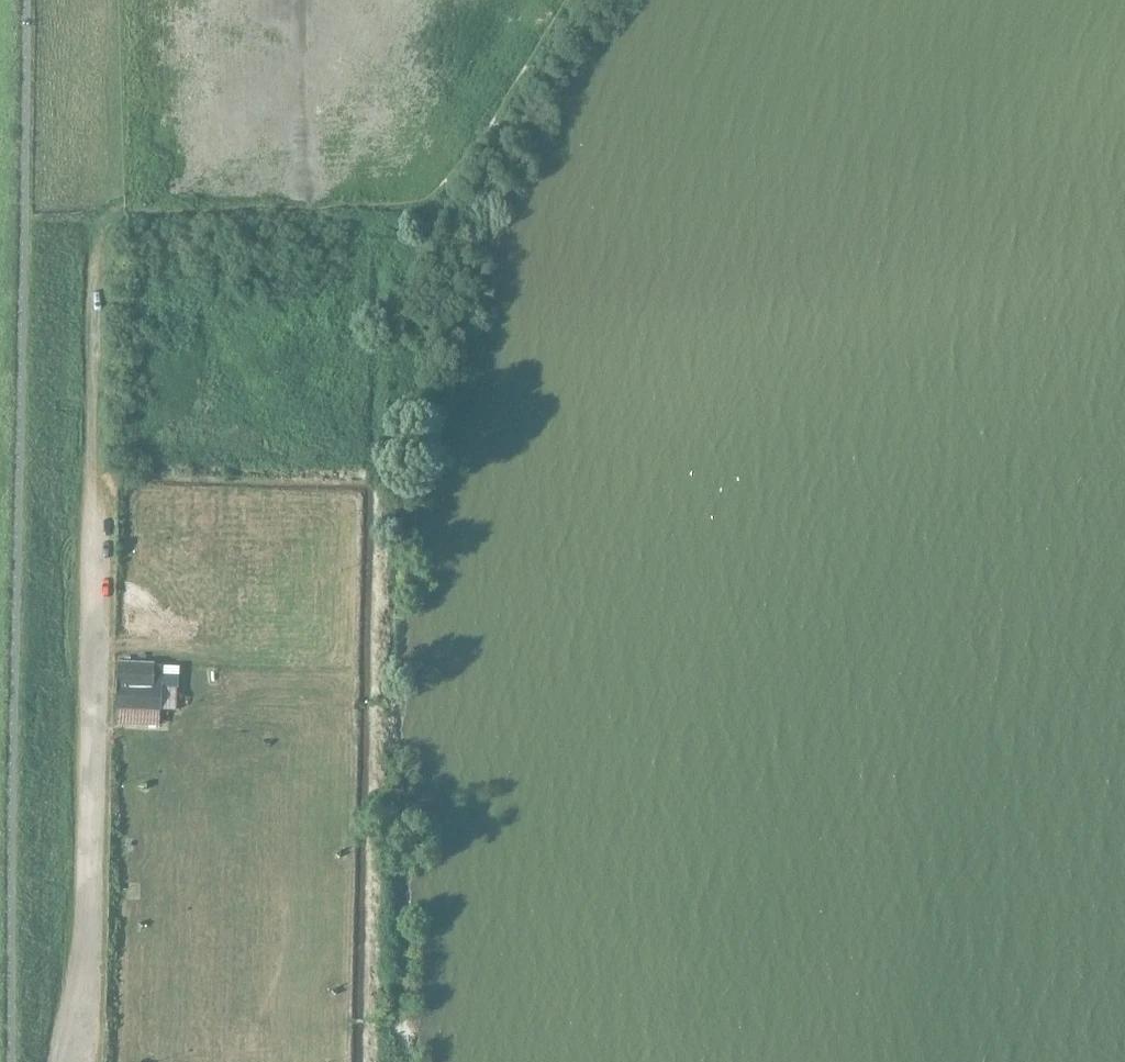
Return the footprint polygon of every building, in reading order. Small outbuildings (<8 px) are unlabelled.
[(154,664),(154,663),(118,661),(117,685),(117,724),(160,727),(160,709),(176,710),(177,687),(161,687),(162,664),(154,664)]
